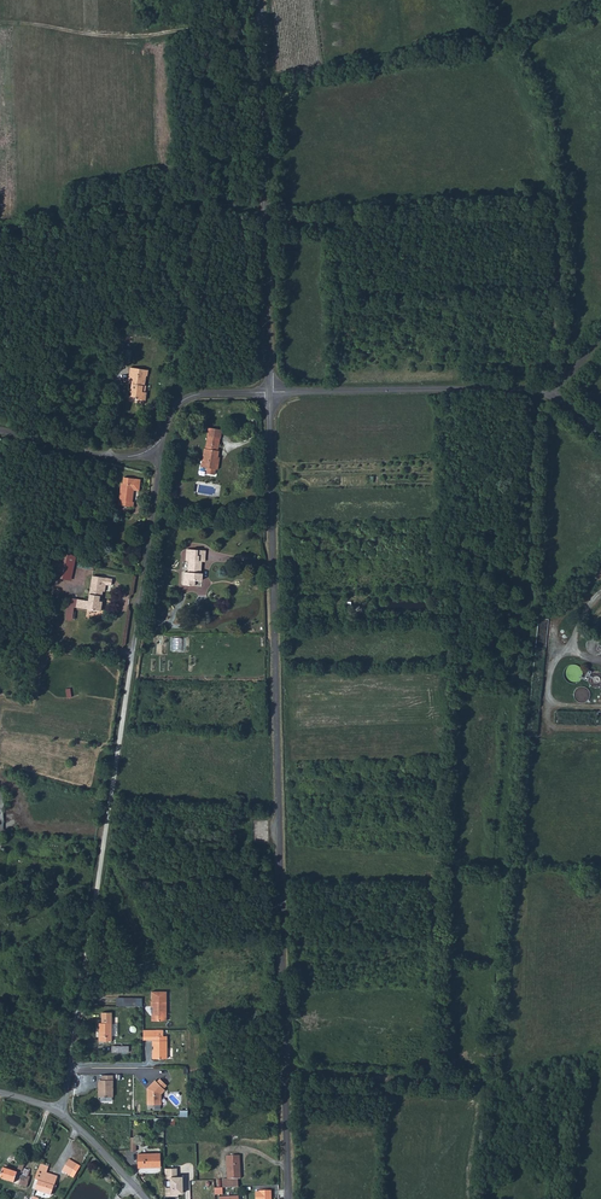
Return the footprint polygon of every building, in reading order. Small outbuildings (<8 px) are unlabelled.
[(148,392),(146,391),(144,391),(144,385),(146,385),(148,375),(149,375),(149,369),(131,367),(130,380),(134,381),(132,396),(138,396),(138,399),(147,400),(148,392)] [(202,467),(208,468),(216,469),(219,469),(219,464),(216,463),(217,457),(219,457),(219,451),(221,438),(208,436),(206,448),(205,448),(202,467)] [(118,505),(133,506),(133,502),(132,501),(133,490),(139,490),(140,479),(124,477),(123,483),(121,483),(118,505)] [(188,549),(188,554),(189,555),(189,560),(190,560),(189,571),(184,571),(183,584),(195,585),(195,579),(202,580),(202,573),(201,573),(202,561),(204,561),(204,556),(206,556),(206,550),(188,549)] [(75,557),(59,550),(58,554),(54,577),(72,580),(74,562),(75,557)] [(92,582),(90,582),(87,601),(76,600),(75,608),(100,611),(101,602),(100,601),(98,601),(99,597),(101,597),(102,591),(103,592),(105,584),(110,585),(111,579),(93,576),(92,582)] [(138,998),(118,998),(117,1006),(138,1007),(138,998)] [(153,1022),(167,1021),(167,1002),(152,1002),(152,1005),(152,1007),(154,1007),(154,1017),(153,1017),(153,1022)] [(101,1024),(100,1043),(107,1043),(113,1043),(113,1025),(101,1024)] [(154,1060),(169,1059),(168,1037),(158,1037),(158,1031),(145,1031),(145,1041),(149,1041),(154,1041),(154,1047),(155,1047),(155,1053),(154,1053),(154,1060)] [(100,1098),(114,1098),(114,1076),(103,1076),(103,1081),(100,1081),(100,1085),(100,1089),(100,1098)] [(159,1079),(156,1083),(163,1089),(166,1086),(159,1079)] [(147,1092),(147,1105),(160,1105),(160,1095),(164,1090),(163,1089),(156,1083),(154,1081),(150,1085),(147,1089),(148,1091),(147,1092)] [(160,1154),(138,1154),(138,1161),(138,1168),(160,1167),(160,1154)] [(240,1154),(228,1155),(229,1178),(223,1178),(223,1187),(239,1186),(239,1177),(241,1177),(241,1166),(240,1154)] [(70,1159),(62,1170),(69,1175),(77,1164),(73,1161),(70,1159)] [(37,1170),(34,1179),(37,1180),(34,1190),(50,1195),(57,1175),(46,1172),(47,1166),(39,1163),(37,1170)] [(0,1178),(17,1183),(20,1174),(9,1170),(5,1169),(1,1168),(0,1167),(0,1178)] [(20,1174),(17,1183),(26,1186),(30,1177),(27,1176),(29,1170),(21,1168),(20,1174)] [(177,1168),(165,1169),(165,1179),(170,1178),(170,1187),(164,1187),(165,1197),(179,1196),(178,1193),(183,1193),(183,1176),(177,1176),(177,1168)] [(256,1191),(256,1198),(272,1198),(271,1190),(259,1190),(259,1191),(256,1191)]
